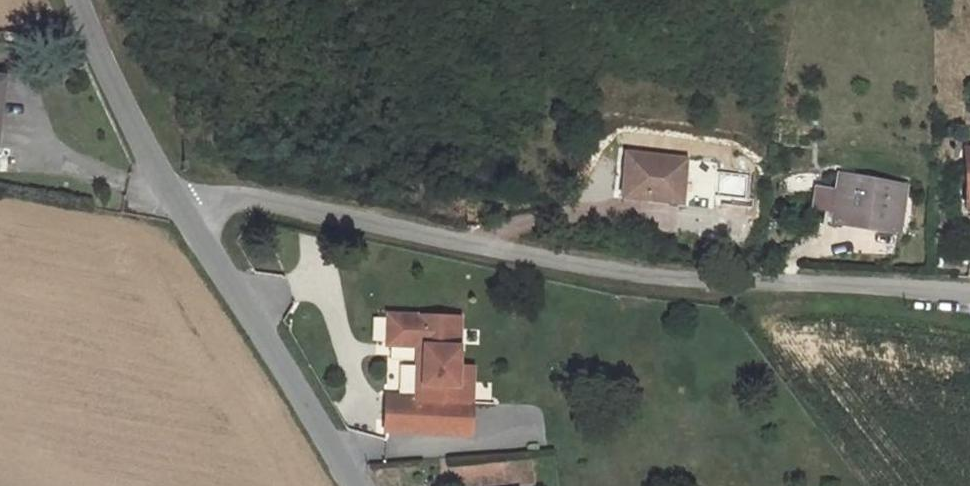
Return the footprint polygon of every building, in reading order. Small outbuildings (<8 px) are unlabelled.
[(683,203),(684,191),(687,161),(626,155),(621,195),(683,203)] [(834,192),(831,210),(829,219),(899,234),(909,187),(839,172),(834,192)] [(811,206),(831,210),(834,192),(815,187),(811,206)] [(383,393),(381,425),(471,429),(473,364),(458,363),(461,318),(386,313),(384,348),(426,350),(424,368),(412,367),(411,395),(383,393)]
